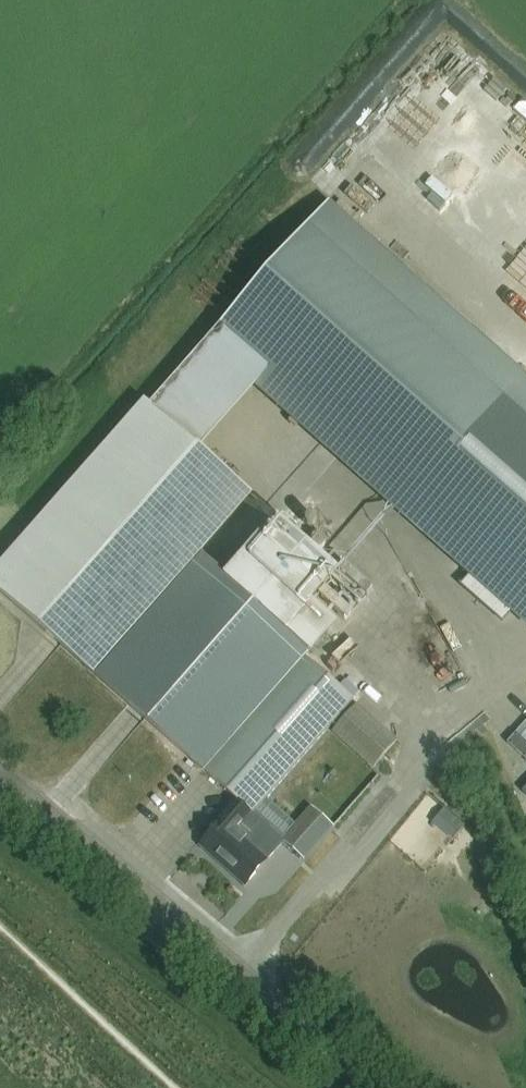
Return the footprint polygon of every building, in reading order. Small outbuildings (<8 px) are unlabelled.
[(421,57),(451,21),(469,35),(483,17),(461,0),(430,0),(396,42),(409,53),(341,137),(359,151),(367,141),(377,149),(439,71),(421,57)] [(525,595),(525,417),(406,312),(318,412),(525,595)] [(237,800),(223,816),(227,820),(204,847),(246,884),(269,857),(238,830),(252,814),(253,815),(353,702),(306,659),(309,655),(225,578),(202,557),(253,497),(198,452),(146,411),(0,575),(0,592),(237,800)] [(340,574),(279,519),(225,578),(309,655),(312,658),(340,627),(313,603),(340,574)] [(398,742),(358,704),(333,733),(374,770),(398,742)] [(508,743),(525,760),(525,724),(508,743)] [(306,861),(336,827),(313,806),(283,840),(306,861)] [(465,826),(445,809),(436,820),(455,837),(465,826)]
